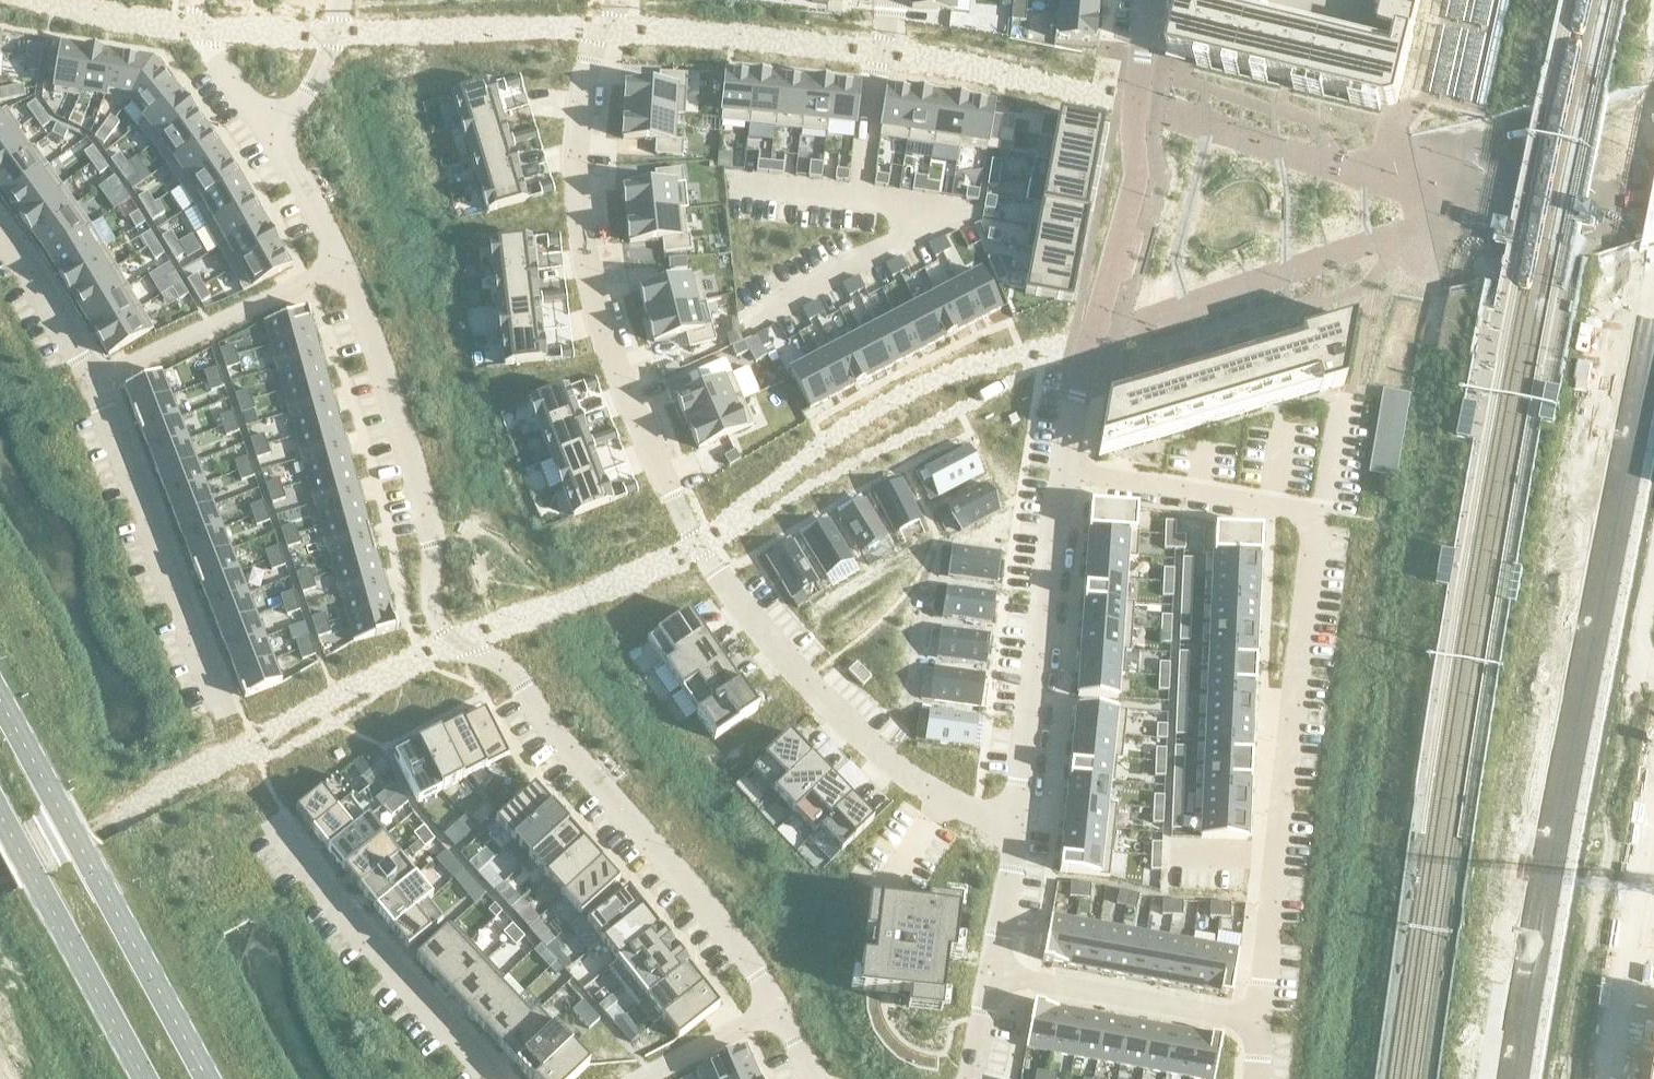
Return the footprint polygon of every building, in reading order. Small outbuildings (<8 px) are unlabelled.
[(912,8),(954,12),(955,0),(913,0),(912,8)] [(1018,0),(1013,0),(1013,2),(1012,10),(1026,11),(1027,1),(1018,0)] [(1058,14),(1097,18),(1099,0),(1059,0),(1058,14)] [(1169,52),(1388,105),(1398,103),(1414,36),(1412,36),(1421,0),(1384,0),(1376,31),(1381,32),(1378,44),(1212,3),(1213,0),(1177,0),(1176,4),(1181,5),(1169,52)] [(1012,10),(1011,20),(1025,21),(1026,11),(1012,10)] [(1055,37),(1055,39),(1095,42),(1097,18),(1058,14),(1056,37),(1055,37)] [(43,46),(32,44),(30,58),(41,59),(43,46)] [(46,70),(57,72),(55,88),(80,92),(87,51),(62,47),(61,50),(50,48),(46,70)] [(88,51),(87,51),(80,92),(105,97),(112,55),(101,53),(88,51)] [(112,55),(105,97),(106,97),(107,92),(132,96),(152,62),(112,55)] [(30,58),(28,71),(39,72),(41,59),(30,58)] [(178,93),(152,62),(132,96),(149,116),(136,126),(137,127),(178,93)] [(625,102),(625,112),(674,115),(685,115),(687,74),(659,72),(658,87),(626,85),(626,87),(625,102)] [(726,73),(721,122),(748,125),(753,75),(726,73)] [(753,75),(748,125),(775,128),(777,117),(775,117),(779,78),(768,77),(768,76),(753,75)] [(520,77),(507,81),(509,88),(522,84),(520,77)] [(801,120),(802,120),(805,81),(779,78),(775,117),(777,117),(801,120)] [(805,81),(802,120),(801,120),(800,130),(828,133),(829,122),(828,122),(832,83),(817,81),(817,82),(805,81)] [(832,83),(828,122),(829,122),(855,125),(859,86),(832,83)] [(491,84),(453,95),(462,125),(500,114),(496,103),(497,102),(492,86),(491,86),(491,84)] [(23,85),(10,88),(12,99),(25,96),(23,85)] [(0,90),(0,101),(12,99),(10,88),(0,90)] [(888,89),(880,138),(907,142),(915,93),(888,89)] [(915,92),(915,93),(907,142),(933,146),(941,97),(930,95),(915,92)] [(178,93),(137,127),(153,145),(194,114),(193,112),(185,102),(178,93)] [(952,99),(941,97),(933,146),(960,150),(960,148),(959,147),(967,101),(967,100),(952,98),(952,99)] [(27,107),(34,118),(43,111),(36,101),(27,107)] [(994,105),(967,101),(959,147),(960,148),(986,152),(994,105)] [(12,134),(17,130),(21,128),(7,109),(0,114),(0,143),(12,134)] [(42,129),(51,122),(43,111),(34,118),(42,129)] [(85,118),(73,112),(68,123),(80,128),(85,118)] [(624,122),(623,137),(623,139),(655,141),(655,154),(682,156),(683,140),(673,139),(674,115),(625,112),(624,122)] [(210,136),(194,114),(153,145),(166,165),(210,136)] [(500,114),(462,125),(463,127),(462,127),(466,139),(471,154),(508,143),(500,114)] [(1004,115),(993,114),(991,127),(1002,128),(1004,115)] [(1043,114),(1039,137),(1056,140),(1100,148),(1104,126),(1043,114)] [(119,123),(110,117),(102,127),(111,134),(119,123)] [(64,140),(68,130),(56,124),(52,135),(64,140)] [(111,134),(102,127),(95,138),(103,144),(111,134)] [(991,129),(989,142),(1000,144),(1002,130),(991,129)] [(0,143),(0,172),(34,147),(34,146),(31,149),(17,130),(12,134),(0,143)] [(538,138),(536,130),(524,134),(526,141),(538,138)] [(515,145),(526,141),(524,134),(512,137),(515,145)] [(210,136),(166,165),(167,166),(176,160),(189,179),(180,185),(180,186),(224,156),(210,136)] [(1056,140),(1052,162),(1096,170),(1100,148),(1056,140)] [(508,143),(471,154),(479,183),(517,171),(517,170),(513,158),(508,143)] [(0,172),(0,189),(6,197),(48,166),(34,147),(0,172)] [(101,157),(93,147),(84,153),(92,164),(101,157)] [(128,164),(120,154),(111,160),(119,171),(128,164)] [(239,178),(224,156),(180,186),(194,206),(239,178)] [(99,175),(108,168),(101,157),(92,164),(99,175)] [(718,157),(717,168),(730,169),(731,158),(718,157)] [(1035,159),(1031,181),(1048,184),(1091,192),(1096,170),(1052,162),(1035,159)] [(1003,162),(992,160),(990,173),(1001,175),(1003,162)] [(771,162),(758,161),(757,172),(770,173),(771,162)] [(784,163),(771,162),(770,173),(783,174),(784,163)] [(824,163),(810,162),(809,177),(822,178),(824,163)] [(126,182),(135,175),(128,164),(119,171),(126,182)] [(850,166),(837,165),(835,180),(849,182),(850,166)] [(48,166),(6,197),(20,216),(54,191),(62,185),(49,167),(48,166)] [(624,191),(625,206),(626,206),(627,216),(684,210),(684,209),(687,209),(682,168),(655,171),(657,186),(624,189),(624,191)] [(891,172),(877,170),(875,185),(888,187),(891,172)] [(517,171),(479,183),(483,194),(482,194),(487,210),(488,213),(531,200),(525,181),(520,183),(517,171)] [(990,173),(987,186),(998,188),(1001,175),(990,173)] [(106,183),(113,194),(122,187),(115,176),(106,183)] [(239,178),(194,206),(206,227),(252,202),(239,178)] [(927,182),(914,180),(913,191),(926,193),(927,182)] [(1031,181),(1027,203),(1034,204),(1044,206),(1090,215),(1090,214),(1087,213),(1091,192),(1048,184),(1031,181)] [(940,184),(927,182),(926,193),(939,195),(940,184)] [(552,184),(539,188),(541,195),(554,191),(552,184)] [(54,191),(20,216),(34,235),(68,211),(76,204),(62,185),(54,191)] [(977,190),(964,188),(962,199),(975,201),(977,190)] [(154,204),(148,192),(138,198),(145,210),(154,204)] [(997,198),(986,196),(984,209),(995,211),(997,198)] [(165,213),(158,202),(154,204),(145,210),(152,221),(165,213)] [(252,202),(206,227),(207,228),(216,223),(227,243),(218,248),(219,249),(264,223),(252,202)] [(68,211),(34,235),(47,254),(91,225),(91,224),(76,204),(68,211)] [(1034,204),(1030,226),(1039,228),(1086,237),(1090,215),(1044,206),(1034,204)] [(684,210),(627,216),(628,227),(629,242),(630,241),(630,243),(663,240),(664,253),(691,250),(690,234),(687,235),(684,210)] [(138,211),(129,217),(136,229),(145,223),(138,211)] [(264,223),(219,249),(231,271),(276,245),(276,244),(277,244),(270,233),(264,223)] [(91,225),(47,254),(60,274),(105,247),(91,225)] [(1030,226),(1026,248),(1035,250),(1081,258),(1086,237),(1039,228),(1030,226)] [(1002,232),(989,230),(987,240),(1000,243),(1002,232)] [(151,232),(141,237),(148,249),(157,243),(151,232)] [(178,243),(171,232),(162,238),(169,249),(178,243)] [(560,238),(547,239),(547,247),(561,245),(560,238)] [(944,238),(937,242),(943,253),(950,249),(944,238)] [(533,270),(529,239),(490,244),(491,247),(490,247),(492,263),(493,263),(494,275),(533,270)] [(937,242),(929,246),(935,257),(943,253),(937,242)] [(164,254),(157,243),(148,249),(155,260),(164,254)] [(185,255),(178,243),(169,249),(175,260),(185,255)] [(289,267),(276,245),(231,271),(231,272),(240,266),(253,288),(289,267)] [(105,247),(60,274),(61,276),(60,277),(70,293),(71,293),(72,295),(117,268),(105,247)] [(1035,250),(1031,271),(1077,280),(1081,258),(1035,250)] [(1003,266),(998,254),(987,258),(993,270),(1003,266)] [(901,257),(894,261),(900,273),(907,269),(901,257)] [(673,272),(684,271),(683,258),(672,259),(673,272)] [(894,261),(886,265),(892,277),(900,273),(894,261)] [(1008,278),(1003,266),(993,270),(998,283),(1008,278)] [(117,268),(72,295),(84,315),(120,293),(129,288),(117,269),(117,268)] [(498,305),(537,300),(535,285),(534,272),(533,272),(533,270),(494,275),(498,305)] [(1031,271),(1027,294),(1073,303),(1077,280),(1031,271)] [(182,284),(175,272),(165,278),(172,289),(182,284)] [(981,272),(959,284),(978,321),(1000,309),(981,272)] [(204,286),(197,275),(187,280),(194,292),(204,286)] [(689,278),(640,290),(641,292),(644,307),(645,307),(647,317),(696,304),(706,301),(699,275),(689,278)] [(858,277),(851,281),(857,293),(865,289),(858,277)] [(851,281),(843,285),(849,297),(857,293),(851,281)] [(179,301),(189,295),(182,284),(172,289),(179,301)] [(959,284),(938,295),(957,332),(978,321),(959,284)] [(1452,291),(1439,351),(1463,356),(1479,285),(1452,291)] [(211,297),(204,286),(194,292),(201,303),(211,297)] [(120,293),(84,315),(96,335),(132,313),(141,308),(129,288),(120,293)] [(567,301),(566,293),(554,294),(555,302),(567,301)] [(555,302),(554,294),(542,296),(543,304),(555,302)] [(938,295),(917,306),(936,343),(957,332),(938,295)] [(540,330),(537,300),(498,305),(500,321),(499,321),(501,334),(501,335),(540,330)] [(818,301),(810,305),(816,317),(824,313),(818,301)] [(696,304),(647,317),(650,326),(649,327),(653,341),(654,341),(654,343),(685,335),(689,348),(716,341),(712,326),(702,328),(696,304)] [(810,305),(802,309),(808,321),(816,317),(810,305)] [(917,306),(896,317),(915,354),(936,343),(917,306)] [(132,313),(96,335),(97,337),(103,347),(109,356),(145,335),(154,329),(141,308),(132,313)] [(264,322),(270,346),(315,333),(311,319),(308,308),(307,309),(291,313),(292,314),(264,322)] [(896,317),(875,328),(894,365),(915,354),(896,317)] [(1100,444),(1098,459),(1319,393),(1344,386),(1355,320),(1319,331),(1318,339),(1307,343),(1305,335),(1109,394),(1100,444)] [(875,328),(854,339),(874,376),(894,365),(875,328)] [(544,361),(544,359),(542,342),(540,330),(501,335),(505,366),(544,361)] [(726,335),(729,348),(743,342),(739,334),(738,330),(726,335)] [(764,332),(757,336),(763,348),(770,344),(764,332)] [(270,346),(277,368),(321,356),(315,333),(270,346)] [(756,336),(744,342),(755,362),(766,356),(756,336)] [(854,339),(833,349),(853,387),(874,376),(854,339)] [(234,345),(220,350),(223,360),(237,355),(234,345)] [(573,348),(560,350),(561,357),(574,356),(573,348)] [(832,397),(853,387),(833,349),(812,360),(832,397)] [(223,360),(227,369),(240,365),(237,355),(223,360)] [(277,368),(283,391),(327,379),(321,356),(277,368)] [(717,368),(711,356),(701,360),(706,372),(717,368)] [(673,359),(666,363),(672,373),(678,370),(673,359)] [(832,397),(812,360),(790,372),(810,409),(832,397)] [(218,368),(204,372),(208,382),(221,377),(218,368)] [(125,388),(134,411),(170,397),(161,373),(125,388)] [(723,379),(677,399),(678,401),(677,401),(683,415),(684,415),(688,424),(733,404),(743,400),(732,375),(723,379)] [(208,382),(211,392),(225,387),(221,377),(208,382)] [(283,391),(289,414),(334,401),(327,379),(283,391)] [(596,379),(583,384),(585,391),(598,386),(596,379)] [(578,417),(566,388),(530,402),(531,405),(530,405),(536,421),(537,421),(541,431),(578,417)] [(249,390),(235,395),(239,404),(252,400),(249,390)] [(133,411),(142,433),(179,419),(170,397),(134,411),(133,411)] [(239,404),(242,414),(255,409),(252,400),(239,404)] [(733,404),(688,424),(692,434),(691,434),(697,447),(698,447),(699,449),(744,429),(754,425),(743,400),(733,404)] [(289,414),(296,436),(340,424),(334,401),(289,414)] [(233,412),(220,417),(223,427),(236,422),(233,412)] [(552,460),(588,445),(583,431),(579,419),(578,419),(578,417),(541,431),(552,460)] [(142,433),(151,455),(187,440),(179,419),(142,433)] [(223,427),(226,436),(240,432),(236,422),(223,427)] [(296,436),(302,459),(346,447),(340,424),(296,436)] [(618,438),(615,431),(604,435),(606,443),(618,438)] [(264,435),(251,439),(254,449),(267,444),(264,435)] [(604,435),(592,440),(595,447),(606,443),(604,435)] [(151,455),(159,477),(196,462),(187,440),(151,455)] [(756,451),(749,440),(739,445),(746,457),(756,451)] [(254,449),(257,459),(271,454),(267,444),(254,449)] [(588,445),(552,460),(558,475),(557,475),(562,487),(563,488),(599,474),(588,445)] [(302,459),(309,482),(353,470),(346,447),(302,459)] [(980,475),(966,447),(928,468),(942,495),(980,475)] [(248,457),(235,462),(238,471),(252,467),(248,457)] [(159,477),(168,499),(205,484),(196,462),(159,477)] [(238,471),(241,481),(255,477),(252,467),(238,471)] [(309,482),(315,505),(359,492),(353,470),(309,482)] [(610,503),(610,500),(604,484),(603,485),(599,474),(563,488),(574,517),(610,503)] [(279,479),(266,484),(269,494),(283,489),(279,479)] [(902,481),(874,495),(894,534),(922,520),(902,481)] [(636,483),(623,488),(625,495),(638,490),(636,483)] [(168,499),(176,521),(213,506),(205,484),(168,499)] [(986,485),(947,505),(953,516),(952,517),(954,521),(955,521),(961,532),(975,525),(976,526),(986,520),(986,519),(1000,512),(986,485)] [(269,494),(272,503),(286,499),(283,489),(269,494)] [(315,505),(321,527),(365,515),(359,492),(315,505)] [(864,501),(840,516),(861,552),(886,538),(864,501)] [(264,502),(250,506),(253,516),(267,512),(264,502)] [(1090,505),(1089,519),(1090,519),(1090,530),(1129,533),(1129,534),(1136,535),(1137,509),(1090,505)] [(176,521),(185,543),(222,528),(213,506),(176,521)] [(253,516),(257,526),(270,521),(267,512),(253,516)] [(321,527),(328,550),(372,538),(369,524),(368,524),(365,515),(321,527)] [(829,522),(803,538),(826,575),(852,560),(829,522)] [(1166,522),(1165,535),(1176,536),(1176,522),(1166,522)] [(281,529),(284,538),(298,534),(294,524),(281,529)] [(185,543),(194,565),(230,550),(222,528),(185,543)] [(1213,554),(1201,838),(1247,840),(1262,531),(1204,528),(1203,554),(1213,554)] [(1090,530),(1088,554),(1127,556),(1129,534),(1129,533),(1090,530)] [(284,538),(288,548),(301,544),(298,534),(284,538)] [(1165,535),(1165,549),(1175,549),(1176,536),(1165,535)] [(1176,536),(1175,549),(1185,550),(1186,536),(1176,536)] [(328,550),(334,573),(378,560),(376,551),(372,538),(328,550)] [(794,544),(767,559),(790,597),(801,590),(802,591),(806,589),(805,588),(816,581),(794,544)] [(279,547),(265,551),(269,561),(282,556),(279,547)] [(956,548),(952,578),(995,584),(999,553),(956,548)] [(193,565),(202,587),(239,572),(230,550),(194,565),(193,565)] [(1088,554),(1086,577),(1126,580),(1127,556),(1088,554)] [(269,561),(272,571),(285,566),(282,556),(269,561)] [(1183,559),(1182,572),(1193,573),(1193,559),(1183,559)] [(334,573),(340,595),(385,583),(378,560),(334,573)] [(310,569),(296,573),(300,583),(313,579),(310,569)] [(1164,569),(1163,582),(1174,583),(1174,569),(1164,569)] [(202,587),(211,609),(247,594),(239,572),(202,587)] [(1182,572),(1182,586),(1192,586),(1193,573),(1182,572)] [(1085,588),(1084,601),(1124,603),(1126,580),(1086,577),(1086,588),(1085,588)] [(313,579),(300,583),(303,593),(316,588),(313,579)] [(1163,582),(1163,596),(1173,597),(1174,583),(1163,582)] [(340,595),(347,618),(391,606),(385,583),(340,595)] [(1182,586),(1181,599),(1191,600),(1192,586),(1182,586)] [(950,589),(946,619),(989,625),(993,594),(950,589)] [(294,591),(280,596),(284,606),(297,601),(294,591)] [(211,609),(219,631),(256,616),(247,594),(211,609)] [(1181,599),(1181,613),(1191,613),(1191,600),(1181,599)] [(284,606),(287,615),(301,611),(297,601),(284,606)] [(1085,602),(1083,624),(1122,627),(1124,603),(1084,601),(1084,602),(1085,602)] [(347,618),(353,642),(375,636),(396,631),(398,630),(395,620),(391,606),(347,618)] [(689,611),(647,640),(665,666),(707,637),(689,611)] [(1181,613),(1180,626),(1190,627),(1191,613),(1181,613)] [(325,614),(311,618),(315,628),(328,623),(325,614)] [(219,631),(228,653),(264,638),(256,616),(219,631)] [(1162,616),(1161,630),(1172,630),(1172,616),(1162,616)] [(328,623),(315,628),(318,638),(332,633),(328,623)] [(305,624),(288,629),(292,642),(296,641),(309,636),(305,624)] [(1083,624),(1081,648),(1121,650),(1122,627),(1083,624)] [(1180,626),(1179,640),(1190,640),(1190,627),(1180,626)] [(945,630),(940,660),(984,666),(988,636),(945,630)] [(1161,630),(1161,643),(1171,644),(1172,630),(1161,630)] [(309,636),(296,641),(299,650),(312,646),(309,636)] [(707,637),(665,666),(681,690),(723,661),(707,637)] [(228,653),(236,675),(273,660),(264,638),(228,653)] [(299,650),(302,660),(316,655),(312,646),(299,650)] [(1081,648),(1080,671),(1119,674),(1121,650),(1081,648)] [(1179,653),(1178,667),(1188,667),(1189,654),(1179,653)] [(236,675),(245,698),(282,683),(273,660),(236,675)] [(723,661),(681,690),(698,714),(740,685),(723,661)] [(872,677),(857,662),(848,671),(863,686),(872,677)] [(1160,663),(1159,677),(1169,677),(1170,664),(1160,663)] [(1178,667),(1178,680),(1188,681),(1188,667),(1178,667)] [(939,671),(935,701),(978,707),(982,677),(939,671)] [(1080,671),(1078,696),(1117,699),(1119,674),(1080,671)] [(1159,677),(1159,690),(1169,691),(1169,677),(1159,677)] [(1178,680),(1177,694),(1187,694),(1188,681),(1178,680)] [(698,714),(697,715),(714,740),(758,711),(740,685),(698,714)] [(1177,694),(1177,707),(1187,708),(1187,694),(1177,694)] [(1078,705),(1075,730),(1114,734),(1117,710),(1078,705)] [(1177,707),(1176,721),(1186,721),(1187,708),(1177,707)] [(462,722),(486,768),(509,756),(485,710),(462,722)] [(933,712),(929,742),(973,748),(977,717),(933,712)] [(1176,721),(1175,734),(1185,735),(1186,721),(1176,721)] [(464,780),(486,768),(462,722),(440,733),(464,780)] [(1157,725),(1156,739),(1166,739),(1167,725),(1157,725)] [(1075,730),(1073,754),(1112,758),(1114,734),(1075,730)] [(441,791),(464,780),(440,733),(417,744),(441,791)] [(790,734),(752,770),(774,793),(811,757),(790,734)] [(1156,739),(1155,752),(1166,753),(1166,739),(1156,739)] [(417,744),(394,756),(418,803),(441,791),(417,744)] [(1175,748),(1174,761),(1184,762),(1185,748),(1175,748)] [(1071,764),(1070,777),(1109,781),(1112,758),(1073,754),(1072,764),(1071,764)] [(811,757),(774,793),(794,813),(831,777),(811,757)] [(381,760),(361,776),(369,786),(389,769),(381,760)] [(1174,761),(1174,775),(1184,775),(1184,762),(1174,761)] [(1155,772),(1154,786),(1164,786),(1165,773),(1155,772)] [(1174,775),(1173,788),(1183,789),(1184,775),(1174,775)] [(831,777),(794,813),(814,834),(820,829),(852,798),(831,777)] [(1070,778),(1068,800),(1107,805),(1109,781),(1070,777),(1070,778)] [(336,778),(296,810),(312,831),(351,800),(353,798),(336,778)] [(398,783),(386,792),(392,799),(402,791),(398,783)] [(1154,786),(1153,799),(1164,800),(1164,786),(1154,786)] [(552,807),(534,787),(517,803),(510,809),(495,822),(513,842),(552,807)] [(1173,788),(1172,802),(1183,802),(1183,789),(1173,788)] [(506,790),(498,797),(510,809),(517,803),(506,790)] [(392,799),(384,805),(392,815),(408,803),(402,791),(392,799)] [(852,798),(820,829),(842,851),(873,821),(852,798)] [(351,800),(312,831),(328,850),(366,819),(351,800)] [(1068,800),(1065,824),(1104,828),(1107,805),(1068,800)] [(1172,802),(1172,815),(1182,816),(1183,802),(1172,802)] [(485,805),(472,816),(479,824),(492,813),(485,805)] [(513,842),(505,849),(521,868),(530,860),(568,825),(552,807),(513,842)] [(1172,815),(1171,829),(1181,829),(1182,816),(1172,815)] [(384,837),(369,817),(366,819),(328,850),(344,870),(384,837)] [(1153,819),(1152,833),(1162,833),(1163,820),(1153,819)] [(1065,824),(1063,847),(1102,851),(1104,828),(1065,824)] [(424,825),(413,834),(419,841),(430,832),(424,825)] [(584,843),(568,825),(530,860),(546,878),(584,843)] [(456,827),(445,837),(456,848),(466,839),(456,827)] [(430,832),(419,841),(424,848),(435,839),(430,832)] [(1152,833),(1151,847),(1162,847),(1162,833),(1152,833)] [(344,870),(359,889),(400,856),(384,837),(344,870)] [(602,862),(584,843),(546,878),(563,897),(602,862)] [(1061,858),(1060,872),(1099,876),(1102,851),(1063,847),(1062,858),(1061,858)] [(486,848),(469,863),(478,872),(494,858),(486,848)] [(446,850),(435,860),(444,869),(454,860),(446,850)] [(359,889),(376,909),(416,877),(400,856),(359,889)] [(1151,857),(1150,870),(1161,871),(1161,857),(1151,857)] [(602,862),(563,897),(580,917),(581,916),(617,884),(619,882),(602,862)] [(464,870),(454,879),(462,889),(472,879),(464,870)] [(495,874),(486,882),(494,891),(503,883),(495,874)] [(416,877),(376,909),(392,930),(427,901),(433,897),(416,877)] [(1071,882),(1070,897),(1080,898),(1081,883),(1071,882)] [(1090,898),(1091,884),(1081,883),(1080,898),(1090,898)] [(581,916),(602,942),(643,910),(628,891),(624,893),(617,884),(581,916)] [(1120,890),(1116,904),(1126,906),(1130,893),(1120,890)] [(515,893),(505,902),(511,909),(521,900),(521,899),(515,893)] [(1126,906),(1136,909),(1140,895),(1130,893),(1126,906)] [(521,900),(511,909),(517,915),(527,906),(521,899),(521,900)] [(392,930),(408,949),(443,921),(427,901),(392,930)] [(870,953),(869,958),(862,957),(858,992),(866,992),(880,993),(909,997),(908,1005),(940,1009),(940,1010),(942,1010),(948,958),(950,959),(950,958),(954,958),(960,912),(961,912),(961,909),(960,909),(961,905),(927,901),(926,908),(875,902),(875,903),(871,935),(872,935),(871,941),(869,952),(870,953)] [(1163,901),(1162,915),(1173,915),(1173,901),(1163,901)] [(1183,916),(1183,902),(1173,901),(1173,915),(1183,916)] [(1211,903),(1210,917),(1220,917),(1221,903),(1211,903)] [(1230,918),(1231,904),(1221,903),(1220,917),(1230,918)] [(495,905),(488,911),(496,919),(503,913),(495,905)] [(643,910),(602,942),(617,962),(659,930),(643,910)] [(1076,920),(1051,915),(1047,938),(1043,959),(1043,958),(1042,961),(1053,962),(1068,965),(1076,920)] [(537,920),(529,928),(529,929),(537,937),(545,929),(537,920)] [(1091,969),(1099,924),(1076,920),(1068,965),(1091,969)] [(416,959),(433,977),(471,942),(453,924),(416,959)] [(1114,973),(1122,928),(1099,924),(1091,969),(1114,973)] [(512,925),(503,933),(509,940),(519,931),(512,925)] [(1137,977),(1146,932),(1122,928),(1114,973),(1137,977)] [(659,930),(617,962),(632,981),(673,948),(659,930)] [(525,938),(519,931),(509,940),(516,946),(525,938)] [(1161,982),(1169,936),(1146,932),(1137,977),(1161,982)] [(1184,986),(1192,941),(1169,936),(1161,982),(1184,986)] [(555,941),(546,948),(551,954),(555,958),(563,951),(555,941)] [(1207,990),(1215,945),(1192,941),(1184,986),(1207,990)] [(433,977),(451,995),(488,960),(471,942),(433,977)] [(1234,978),(1240,949),(1215,945),(1207,990),(1222,993),(1232,995),(1233,994),(1232,994),(1235,978),(1234,978)] [(673,948),(632,981),(647,999),(688,967),(673,948)] [(551,954),(544,961),(550,968),(557,961),(555,958),(551,954)] [(488,960),(451,995),(468,1013),(505,978),(488,960)] [(557,963),(551,969),(557,975),(563,969),(557,963)] [(703,987),(688,967),(647,999),(662,1019),(703,987)] [(499,984),(468,1013),(484,1030),(515,1001),(499,984)] [(703,987),(662,1019),(678,1039),(719,1007),(703,987)] [(866,1001),(880,1001),(880,994),(880,993),(866,992),(866,1001)] [(612,996),(599,1007),(605,1014),(618,1003),(612,996)] [(484,1030),(500,1047),(531,1018),(515,1001),(484,1030)] [(582,1001),(572,1011),(589,1029),(600,1019),(582,1001)] [(867,1011),(880,1009),(880,1002),(880,1001),(866,1001),(867,1011)] [(1030,1026),(1026,1048),(1051,1053),(1059,1008),(1044,1005),(1044,1004),(1033,1002),(1033,1005),(1034,1005),(1030,1026)] [(1051,1053),(1074,1057),(1082,1012),(1059,1008),(1051,1053)] [(880,1009),(867,1011),(870,1021),(882,1017),(881,1013),(880,1009)] [(1097,1061),(1105,1016),(1082,1012),(1074,1057),(1097,1061)] [(553,1030),(537,1013),(531,1018),(500,1047),(516,1065),(553,1030)] [(625,1016),(615,1024),(631,1043),(640,1036),(625,1016)] [(1120,1065),(1128,1020),(1105,1016),(1097,1061),(1120,1065)] [(873,1030),(885,1024),(883,1018),(882,1017),(870,1021),(873,1030)] [(1143,1069),(1152,1024),(1128,1020),(1120,1065),(1143,1069)] [(885,1024),(873,1030),(878,1039),(889,1032),(887,1027),(885,1024)] [(1167,1074),(1175,1029),(1152,1024),(1143,1069),(1167,1074)] [(516,1065),(530,1078),(537,1078),(571,1047),(554,1029),(553,1030),(516,1065)] [(1198,1033),(1175,1029),(1167,1074),(1190,1078),(1198,1033)] [(883,1047),(894,1038),(890,1032),(889,1032),(878,1039),(883,1047)] [(1196,1078),(1215,1078),(1219,1054),(1220,1054),(1223,1038),(1223,1037),(1213,1035),(1198,1033),(1190,1078),(1196,1078)] [(894,1038),(883,1047),(891,1054),(900,1044),(896,1041),(894,1038)] [(898,1061),(906,1049),(901,1045),(900,1044),(891,1054),(898,1061)] [(571,1047),(537,1078),(575,1078),(589,1066),(571,1047)] [(696,1070),(699,1078),(743,1078),(755,1074),(743,1049),(696,1070)] [(906,1049),(898,1061),(907,1065),(913,1053),(906,1049)] [(917,1070),(921,1056),(914,1054),(913,1053),(907,1065),(917,1070)] [(922,1057),(921,1056),(917,1070),(927,1072),(929,1059),(922,1057)] [(938,1074),(938,1060),(934,1059),(929,1059),(927,1072),(938,1074)] [(1035,1078),(1046,1078),(1047,1073),(1037,1071),(1035,1078)]
